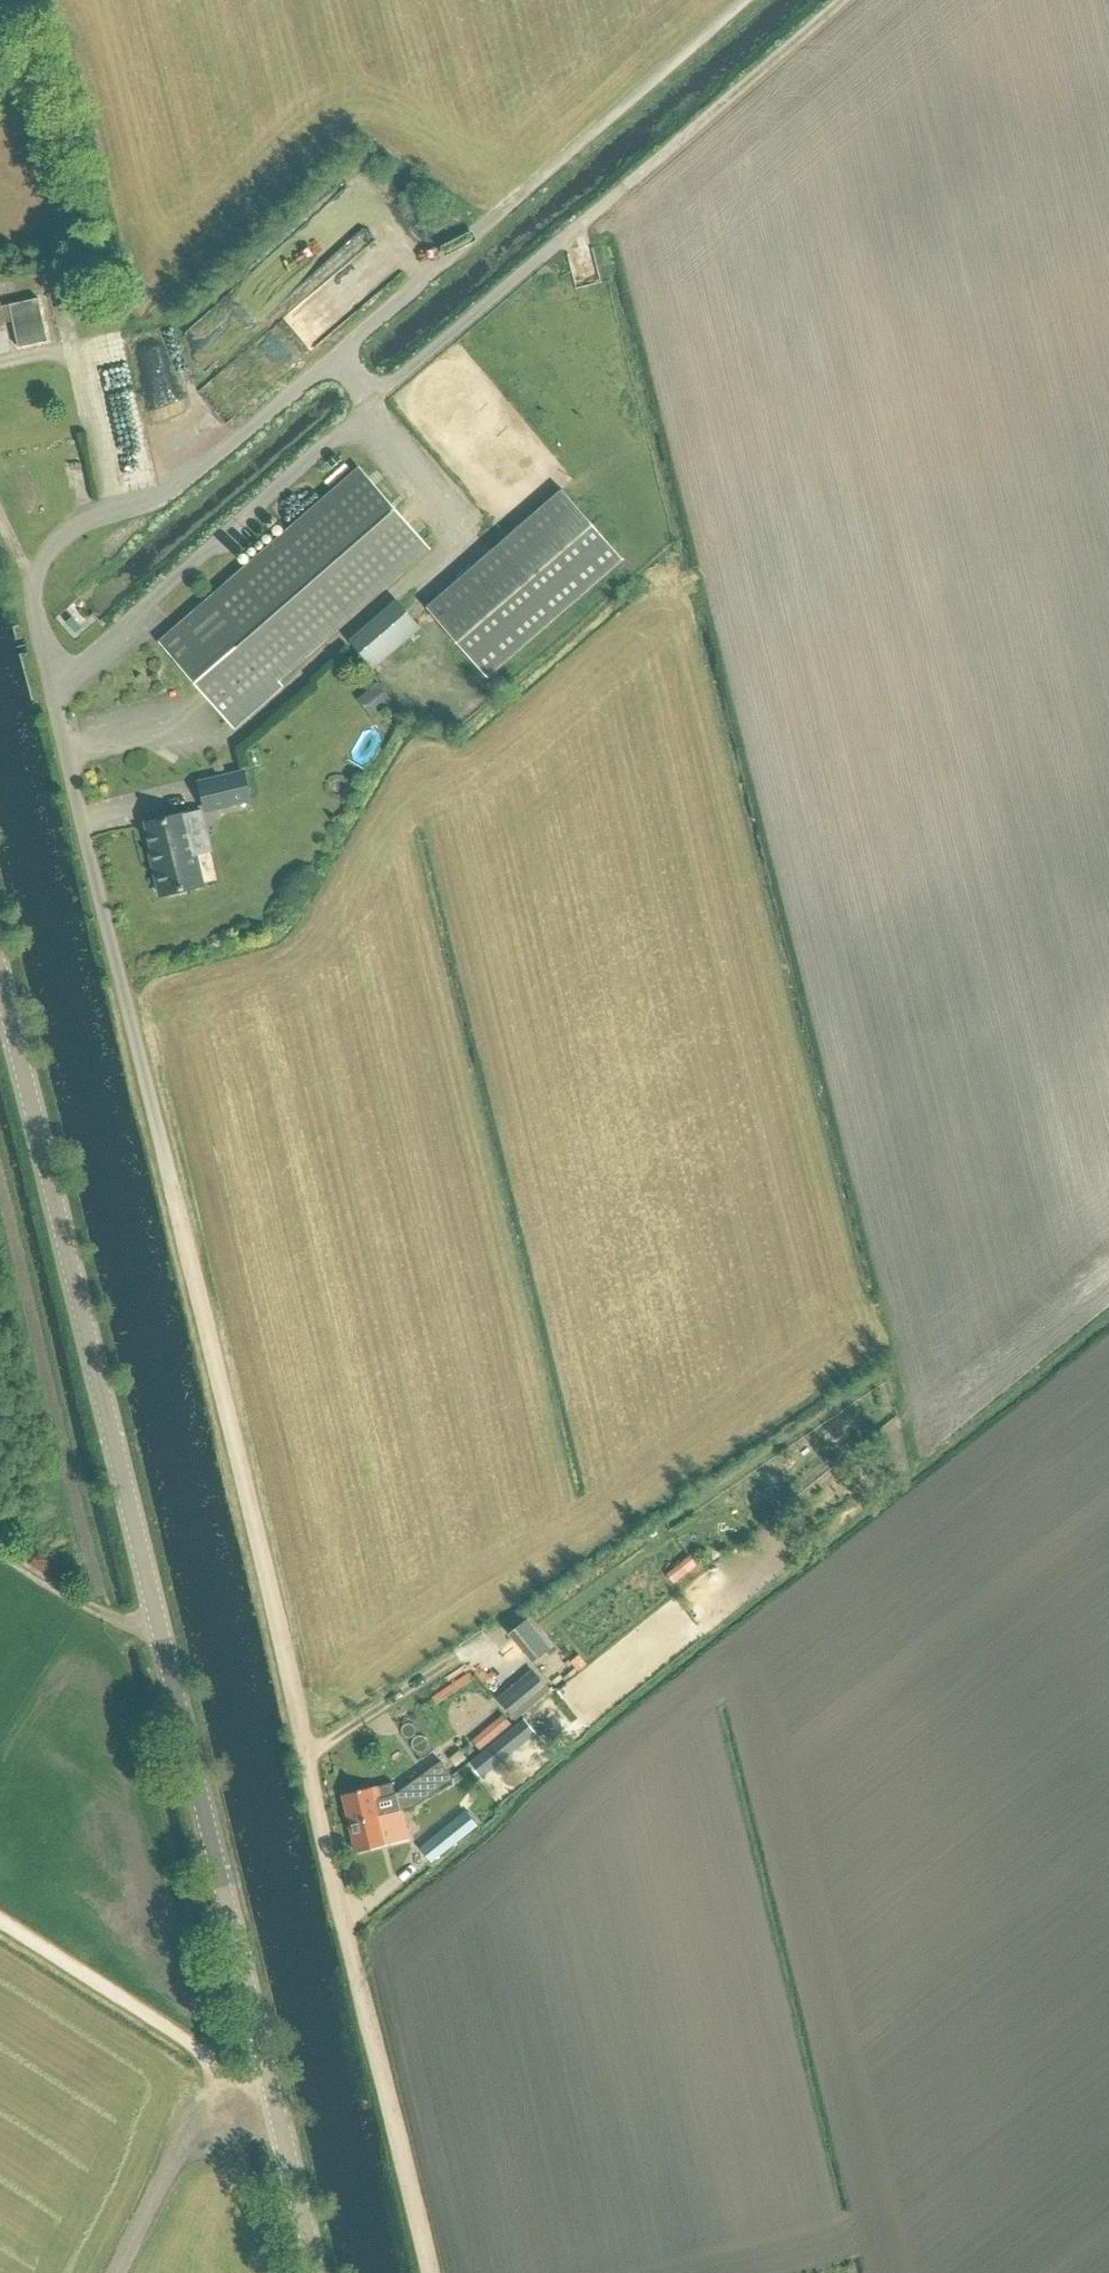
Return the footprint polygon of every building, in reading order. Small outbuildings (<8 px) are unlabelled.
[(13,321),(19,348),(48,341),(39,298),(1,306),(0,303),(0,326),(5,325),(4,323),(13,321)] [(235,727),(282,685),(277,680),(429,548),(360,469),(161,642),(235,727)] [(426,607),(488,678),(624,560),(562,489),(426,607)] [(374,667),(422,627),(398,600),(351,640),(374,667)] [(374,716),(394,700),(380,682),(359,699),(374,716)] [(207,810),(250,800),(244,772),(200,782),(207,810)] [(161,894),(203,884),(196,854),(211,851),(201,810),(147,823),(157,864),(154,865),(161,894)] [(676,1583),(699,1565),(691,1555),(668,1573),(676,1583)] [(517,1719),(551,1689),(533,1668),(499,1698),(517,1719)] [(427,1674),(408,1686),(415,1697),(434,1685),(427,1674)] [(415,1805),(436,1790),(453,1777),(440,1760),(395,1792),(392,1781),(342,1794),(349,1823),(387,1813),(387,1812),(415,1805)] [(433,1865),(481,1825),(467,1807),(418,1848),(433,1865)] [(387,1813),(349,1823),(356,1850),(409,1838),(402,1810),(387,1813)]
